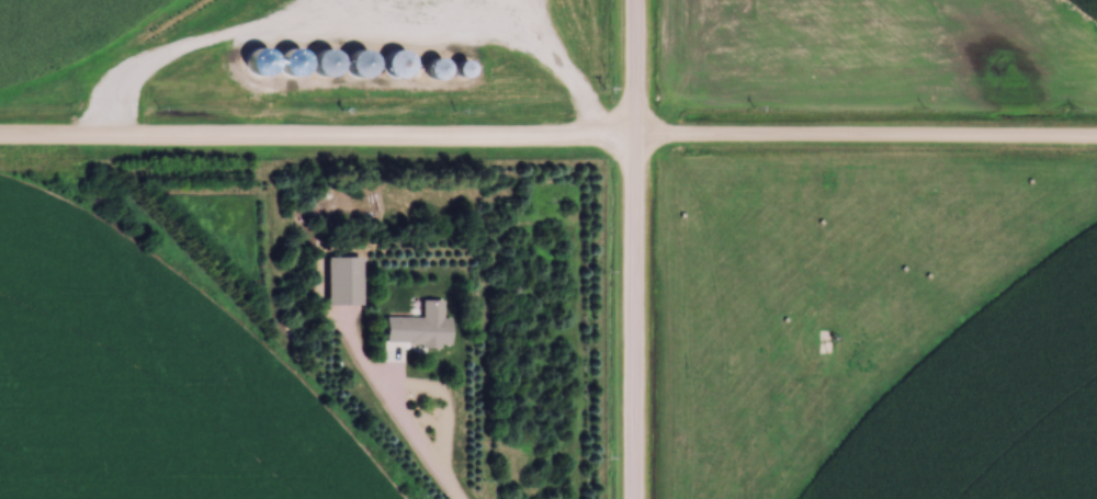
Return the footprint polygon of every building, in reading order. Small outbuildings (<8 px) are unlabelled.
[(379,57),(387,78),(403,73),(395,51),(379,57)] [(324,76),(325,54),(307,52),(305,75),(324,76)] [(349,54),(336,71),(351,82),(363,63),(349,54)] [(430,59),(417,68),(427,82),(440,72),(430,59)] [(459,63),(448,66),(452,79),(463,75),(459,63)] [(321,258),(321,305),(356,305),(356,258),(321,258)] [(418,319),(381,318),(380,345),(449,347),(449,319),(440,319),(441,302),(418,301),(418,319)]
